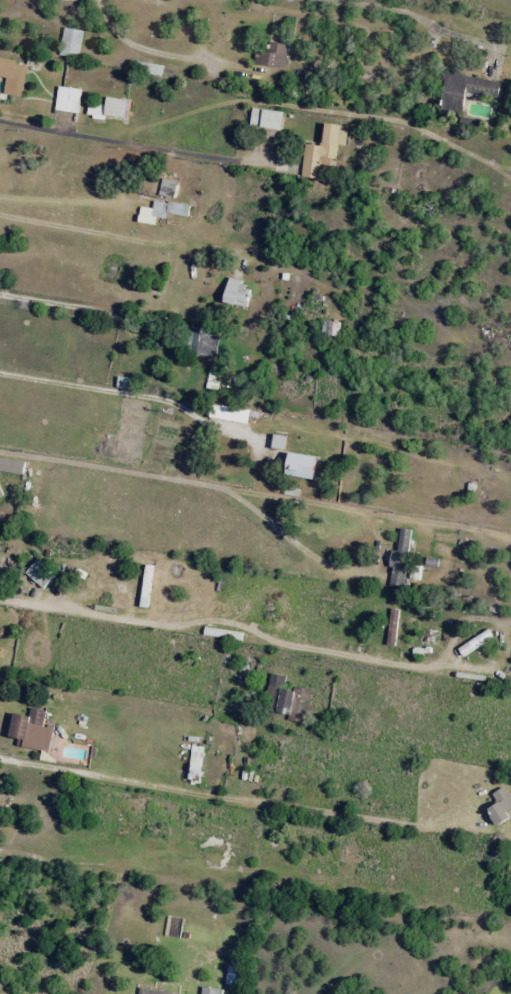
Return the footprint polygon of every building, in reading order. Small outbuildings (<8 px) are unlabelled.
[(60,56),(80,58),(83,30),(63,28),(60,56)] [(286,67),(288,44),(269,42),(268,52),(256,50),(255,64),(286,67)] [(5,78),(4,95),(25,96),(26,61),(0,61),(0,65),(0,78),(5,78)] [(501,82),(445,73),(439,109),(463,113),(466,93),(498,98),(501,82)] [(80,113),(82,89),(58,87),(56,111),(80,113)] [(105,116),(129,118),(131,100),(107,97),(106,105),(89,103),(87,116),(105,118),(105,116)] [(284,112),(253,108),(250,126),(281,130),(284,112)] [(306,144),(302,177),(328,180),(330,158),(336,159),(338,144),(346,145),(347,131),(340,131),(341,125),(324,123),(321,146),(306,144)] [(179,182),(164,178),(160,194),(175,198),(179,182)] [(252,285),(230,280),(224,302),(246,307),(252,285)] [(340,321),(322,321),(322,335),(339,336),(340,321)] [(220,336),(193,331),(188,354),(215,359),(220,336)] [(217,420),(248,422),(249,409),(217,406),(217,420)] [(286,450),(288,436),(273,435),(272,449),(286,450)] [(315,479),(317,455),(288,454),(287,477),(315,479)] [(0,458),(0,471),(23,475),(25,462),(0,458)] [(412,530),(401,528),(397,550),(392,549),(389,568),(392,568),(389,586),(404,588),(412,530)] [(43,589),(54,576),(36,561),(25,573),(43,589)] [(266,694),(282,696),(284,676),(269,673),(266,694)] [(311,689),(293,686),(292,691),(281,689),(277,713),(289,715),(288,720),(309,723),(311,705),(308,705),(311,689)] [(47,711),(31,708),(29,716),(14,713),(9,737),(18,739),(17,746),(48,752),(53,726),(44,724),(47,711)] [(203,747),(191,746),(190,780),(202,780),(203,747)] [(506,811),(510,808),(510,801),(505,787),(492,793),(497,804),(487,808),(495,826),(510,819),(506,811)]
